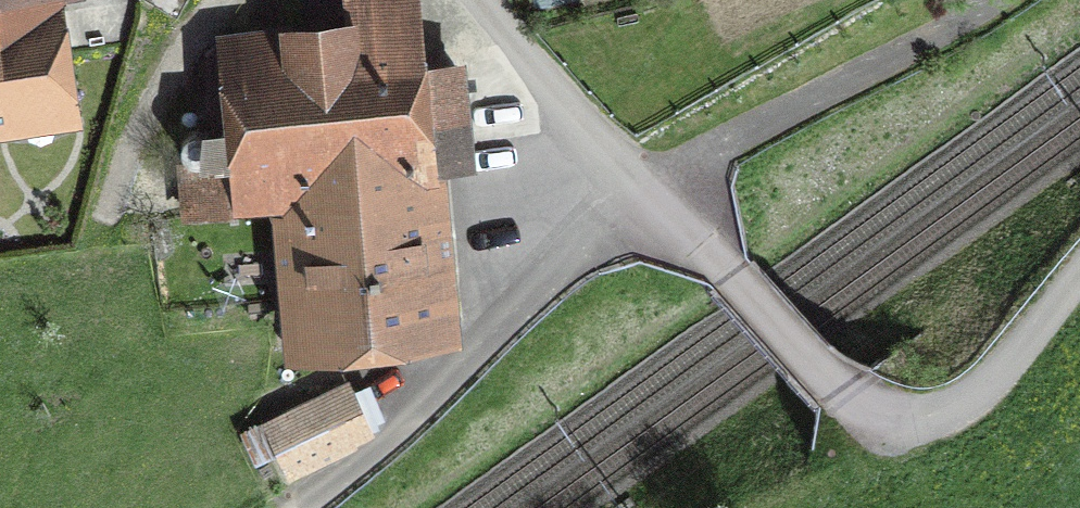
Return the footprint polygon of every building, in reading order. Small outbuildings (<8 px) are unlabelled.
[(53,104),(38,0),(0,0),(0,112),(53,104)] [(188,215),(303,204),(306,238),(300,239),(309,337),(435,324),(425,223),(420,224),(415,166),(468,161),(458,54),(405,59),(403,0),(344,0),(347,30),(221,41),(230,123),(247,122),(251,158),(184,165),(188,215)] [(280,448),(291,473),(343,449),(368,431),(347,386),(247,432),(259,458),(280,448)]
